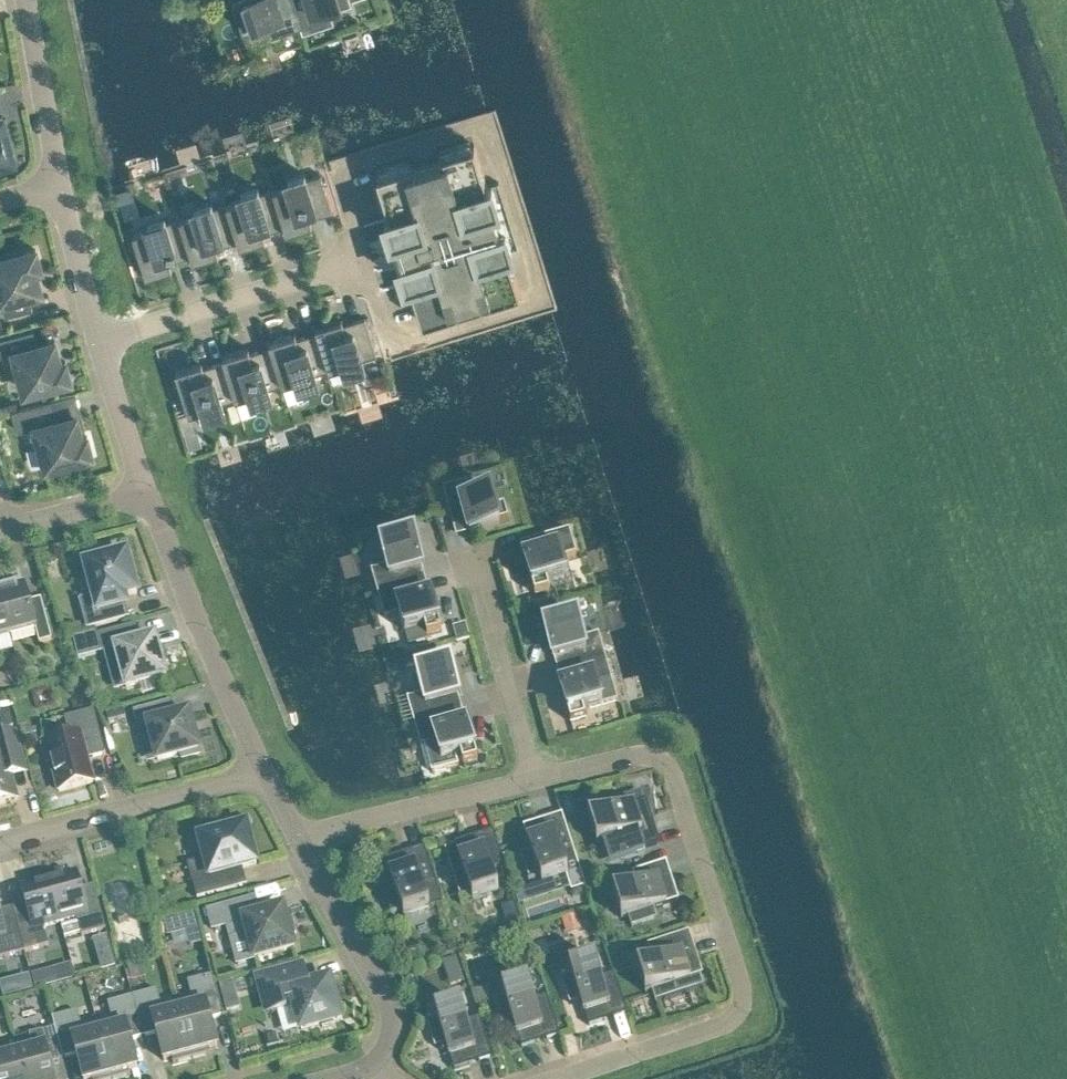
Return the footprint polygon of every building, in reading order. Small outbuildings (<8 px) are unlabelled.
[(243,27),(266,20),(271,35),(301,25),(301,23),(293,0),(234,0),(243,27)] [(301,25),(302,30),(334,20),(329,5),(343,0),(293,0),(301,23),(301,25)] [(12,157),(1,115),(0,115),(0,160),(12,157)] [(487,183),(474,142),(377,172),(389,213),(385,215),(391,236),(398,234),(405,257),(399,259),(405,281),(410,279),(423,320),(520,290),(507,249),(519,245),(499,179),(487,183)] [(271,182),(285,224),(286,229),(312,221),(310,216),(332,210),(320,172),(306,176),(304,171),(271,182)] [(264,231),(285,224),(271,182),(225,196),(238,239),(240,244),(265,236),(264,231)] [(217,245),(238,239),(225,196),(178,211),(193,258),(219,250),(217,245)] [(193,258),(178,211),(147,220),(149,225),(133,230),(137,245),(133,246),(137,259),(141,258),(146,273),(172,265),(170,260),(191,253),(193,258)] [(33,306),(29,291),(41,288),(35,266),(40,265),(35,246),(0,256),(0,296),(5,314),(33,306)] [(317,330),(329,367),(345,362),(346,367),(364,362),(362,357),(376,353),(365,315),(343,322),(341,316),(316,324),(317,330)] [(33,327),(0,336),(0,353),(14,349),(25,389),(70,377),(65,358),(60,360),(54,338),(37,342),(33,327)] [(315,371),(329,367),(317,330),(296,336),(295,331),(269,339),(270,344),(282,382),(298,377),(300,382),(317,376),(315,371)] [(269,386),(282,382),(270,344),(250,351),(248,345),(222,353),(224,359),(236,396),(251,391),(253,396),(270,391),(269,386)] [(222,400),(236,396),(224,359),(203,365),(201,360),(175,368),(180,383),(175,384),(179,397),(184,396),(189,411),(205,406),(206,411),(223,405),(222,400)] [(58,417),(53,397),(12,408),(18,429),(36,424),(46,464),(92,451),(87,433),(82,434),(76,413),(58,417)] [(471,500),(466,485),(442,491),(455,534),(468,531),(469,537),(509,526),(504,511),(495,514),(490,495),(471,500)] [(378,597),(421,585),(417,572),(423,570),(412,531),(397,535),(400,544),(381,549),(386,568),(371,573),(378,597)] [(535,598),(550,594),(547,585),(566,580),(561,561),(576,556),(569,532),(526,544),(530,557),(524,559),(535,598)] [(112,560),(111,555),(97,559),(99,564),(85,568),(94,599),(79,603),(87,632),(125,622),(119,600),(136,595),(126,557),(112,560)] [(421,585),(378,597),(384,621),(400,616),(405,636),(424,630),(427,639),(442,635),(431,596),(424,598),(421,585)] [(10,639),(35,632),(39,646),(52,643),(41,602),(29,605),(25,588),(15,590),(14,586),(0,590),(0,603),(10,639)] [(10,639),(0,603),(0,641),(10,639)] [(562,672),(605,660),(599,636),(583,640),(578,621),(559,626),(556,617),(541,622),(540,622),(552,661),(559,659),(562,672)] [(130,647),(125,630),(95,638),(100,655),(115,651),(126,690),(166,680),(162,668),(168,666),(164,650),(158,652),(155,640),(130,647)] [(90,637),(73,641),(78,661),(96,656),(90,637)] [(414,725),(457,712),(453,700),(459,698),(448,658),(433,663),(436,672),(417,677),(422,696),(407,701),(414,725)] [(605,660),(562,672),(566,685),(560,687),(571,726),(586,722),(583,713),(617,703),(605,660)] [(176,719),(171,703),(133,713),(138,731),(148,728),(158,763),(181,757),(182,761),(199,757),(189,716),(176,719)] [(414,725),(420,749),(424,748),(432,776),(459,768),(456,759),(460,758),(463,767),(478,763),(467,724),(460,725),(457,712),(414,725)] [(93,785),(87,762),(106,757),(94,713),(64,721),(69,740),(42,748),(46,764),(51,763),(59,794),(93,785)] [(26,776),(15,735),(0,739),(0,807),(17,802),(11,780),(26,776)] [(645,857),(643,852),(660,846),(646,803),(643,804),(641,796),(593,811),(593,808),(591,808),(595,820),(589,822),(597,848),(602,846),(609,868),(645,857)] [(585,889),(575,858),(562,816),(523,829),(532,856),(523,859),(531,882),(528,883),(528,884),(540,880),(542,887),(568,878),(573,893),(585,889)] [(197,901),(237,890),(233,873),(256,867),(245,824),(249,822),(248,821),(227,829),(229,830),(229,833),(199,841),(205,862),(187,866),(197,901)] [(472,903),(499,895),(491,871),(504,867),(493,833),(454,846),(463,872),(454,875),(461,898),(459,899),(459,901),(470,897),(472,903)] [(403,920),(430,911),(429,909),(442,904),(424,849),(385,862),(386,864),(377,867),(385,892),(392,915),(390,916),(390,917),(401,914),(403,920)] [(655,920),(652,911),(679,903),(666,864),(632,875),(636,888),(613,896),(621,922),(628,920),(631,931),(633,930),(632,928),(655,920)] [(47,876),(60,925),(74,922),(78,924),(82,937),(81,939),(106,932),(93,888),(81,891),(76,874),(64,877),(63,873),(65,871),(47,876)] [(46,929),(60,925),(47,876),(29,881),(29,882),(31,882),(32,886),(20,889),(25,906),(12,910),(24,954),(49,947),(48,946),(47,946),(44,933),(46,929)] [(221,909),(206,913),(208,920),(212,933),(227,929),(230,941),(247,937),(254,962),(295,951),(291,939),(296,937),(292,922),(287,923),(283,911),(258,918),(253,900),(221,909)] [(12,910),(0,913),(0,958),(0,959),(0,960),(24,954),(12,910)] [(508,938),(523,933),(518,920),(508,924),(505,929),(508,938)] [(651,994),(654,1003),(700,988),(697,979),(703,977),(698,961),(694,962),(691,955),(695,953),(689,934),(647,947),(653,965),(637,970),(645,996),(651,994)] [(632,971),(625,950),(610,955),(617,976),(632,971)] [(450,988),(464,984),(456,959),(442,964),(450,988)] [(601,981),(595,962),(569,971),(571,977),(560,981),(560,982),(563,982),(570,1005),(579,1002),(588,1028),(627,1016),(614,977),(601,981)] [(309,984),(304,964),(253,978),(264,1018),(288,1011),(286,1004),(289,1003),(298,1038),(346,1024),(332,977),(309,984)] [(179,1012),(192,1062),(211,1057),(209,1051),(217,1049),(210,1023),(224,1019),(213,977),(187,984),(194,1008),(179,1012)] [(233,984),(217,988),(224,1015),(240,1011),(233,984)] [(534,1003),(528,984),(502,993),(504,999),(492,1003),(493,1004),(495,1003),(503,1026),(512,1024),(521,1050),(560,1038),(547,999),(534,1003)] [(192,1062),(179,1012),(163,1017),(157,992),(132,999),(143,1039),(156,1036),(163,1063),(172,1061),(173,1067),(192,1062)] [(143,1039),(132,999),(108,1006),(114,1030),(99,1034),(111,1078),(127,1078),(131,1078),(129,1072),(138,1070),(130,1043),(143,1039)] [(467,1025),(460,1006),(434,1014),(436,1021),(425,1024),(426,1026),(428,1025),(436,1048),(444,1045),(453,1072),(492,1059),(480,1020),(467,1025)] [(99,1034),(83,1038),(77,1014),(52,1021),(54,1030),(54,1031),(62,1061),(64,1061),(76,1057),(82,1078),(111,1078),(99,1034)] [(24,1078),(67,1078),(54,1031),(29,1037),(33,1051),(17,1056),(24,1078)] [(17,1056),(2,1060),(0,1052),(0,1078),(24,1078),(17,1056)]
